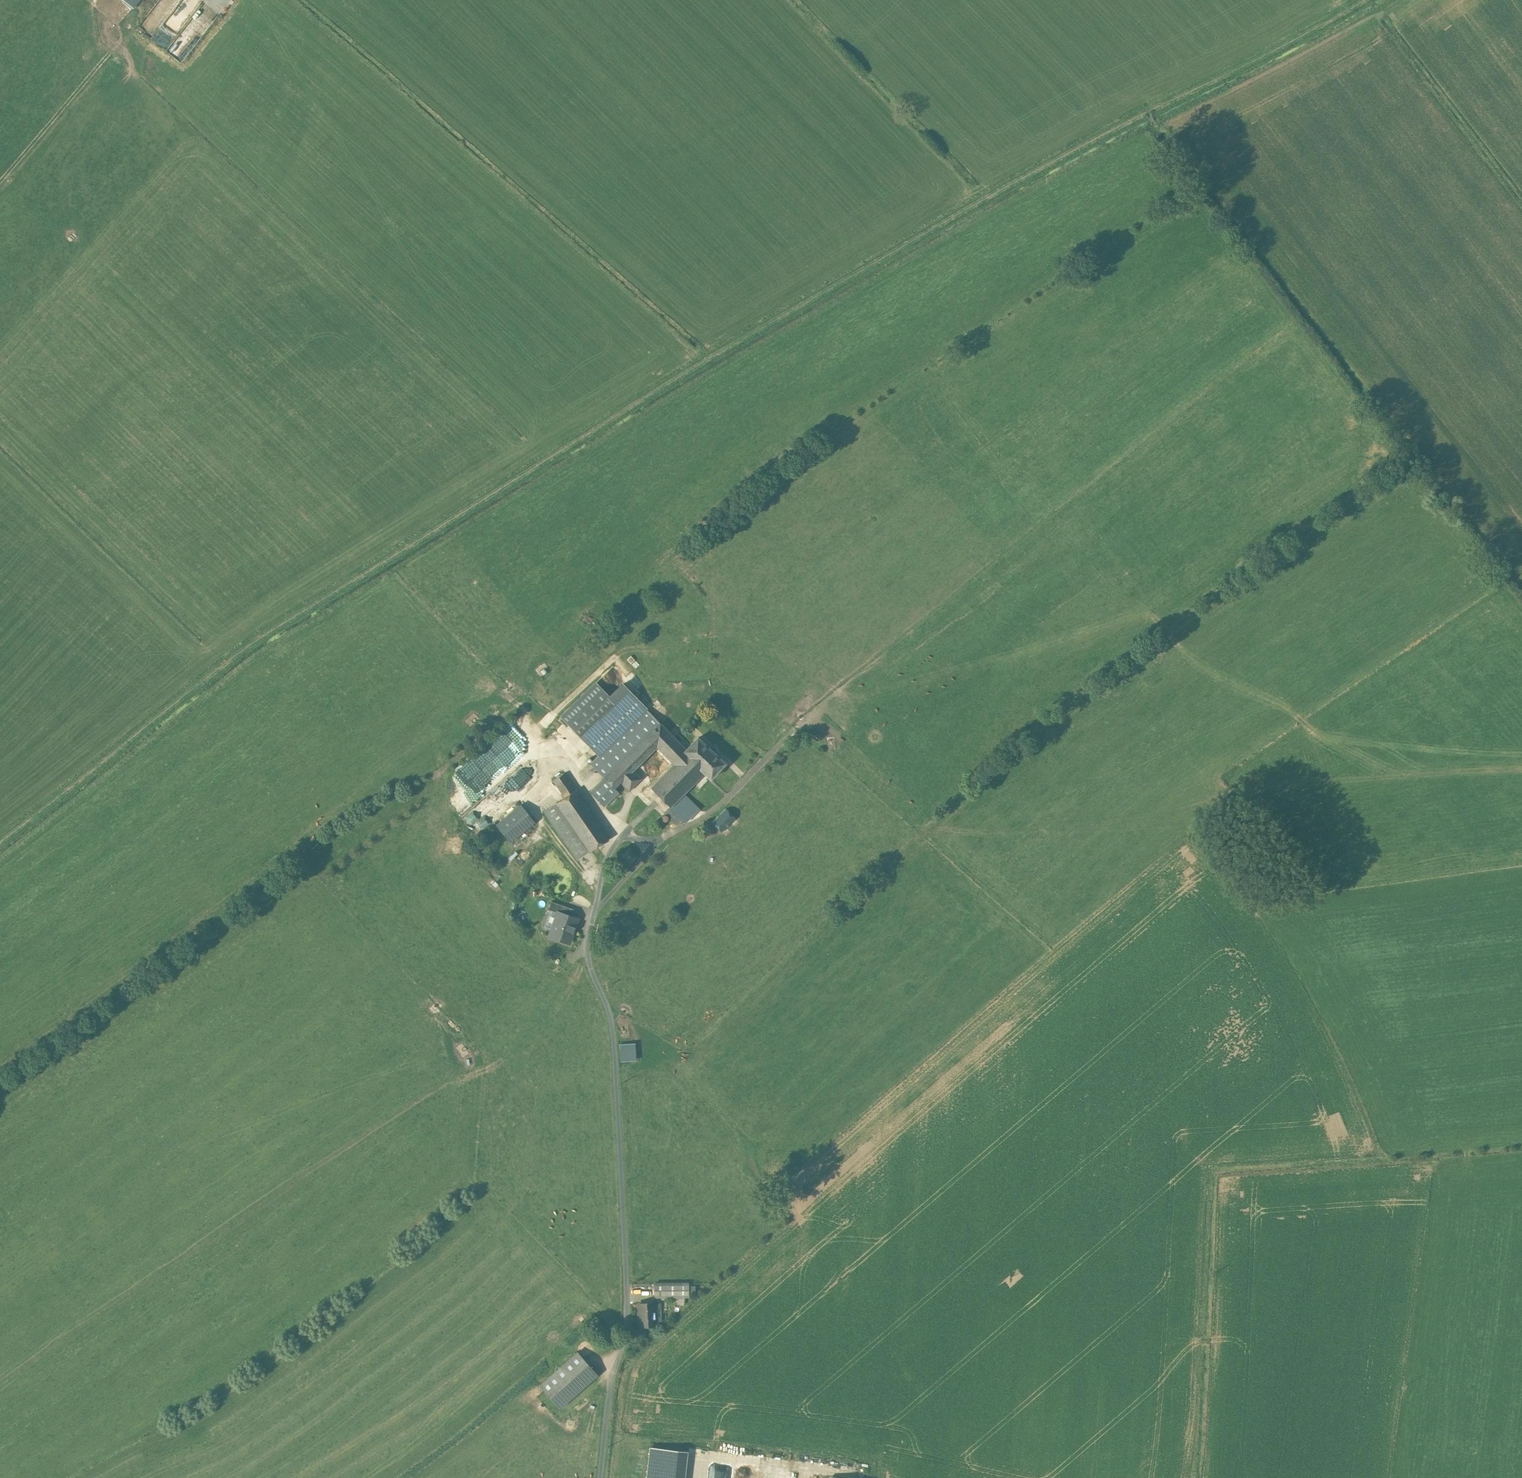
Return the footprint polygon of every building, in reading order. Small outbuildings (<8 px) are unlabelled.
[(180,0),(167,0),(169,2),(161,12),(167,16),(180,0)] [(168,54),(184,61),(189,48),(173,41),(168,54)] [(614,664),(595,683),(609,697),(622,684),(628,679),(614,664)] [(595,683),(561,716),(565,720),(575,731),(610,697),(609,697),(595,683)] [(610,697),(575,731),(596,753),(597,751),(600,753),(646,708),(622,684),(609,697),(610,697)] [(517,708),(447,771),(457,825),(470,845),(495,825),(520,805),(552,781),(553,781),(564,773),(517,708)] [(600,753),(589,764),(603,778),(604,778),(659,723),(646,708),(600,753)] [(659,723),(604,778),(614,788),(620,782),(633,770),(656,747),(674,764),(684,753),(683,752),(685,750),(659,723)] [(724,763),(697,738),(685,750),(683,752),(684,753),(704,773),(710,779),(724,763)] [(674,764),(650,788),(670,807),(704,773),(684,753),(674,764)] [(633,770),(620,782),(629,791),(641,779),(633,770)] [(575,790),(564,773),(553,781),(552,781),(564,797),(575,790)] [(603,778),(589,792),(603,807),(618,792),(614,788),(604,778),(603,778)] [(609,838),(575,789),(575,790),(564,797),(556,803),(589,851),(609,838)] [(589,851),(556,803),(544,811),(577,859),(589,851)] [(520,805),(495,825),(510,843),(535,822),(520,805)] [(683,820),(670,807),(664,813),(667,816),(677,826),(683,820)] [(725,809),(711,822),(721,832),(735,818),(725,809)] [(628,863),(635,857),(628,848),(621,854),(628,863)] [(568,907),(551,901),(548,910),(558,913),(558,912),(565,915),(568,907)] [(565,915),(558,912),(558,913),(549,937),(568,943),(577,919),(565,915)] [(638,1059),(637,1042),(620,1043),(620,1060),(638,1059)] [(688,1283),(654,1284),(654,1297),(688,1297),(688,1283)] [(654,1303),(638,1304),(639,1326),(656,1325),(655,1308),(654,1303)] [(577,1352),(540,1385),(560,1408),(597,1374),(577,1352)]
